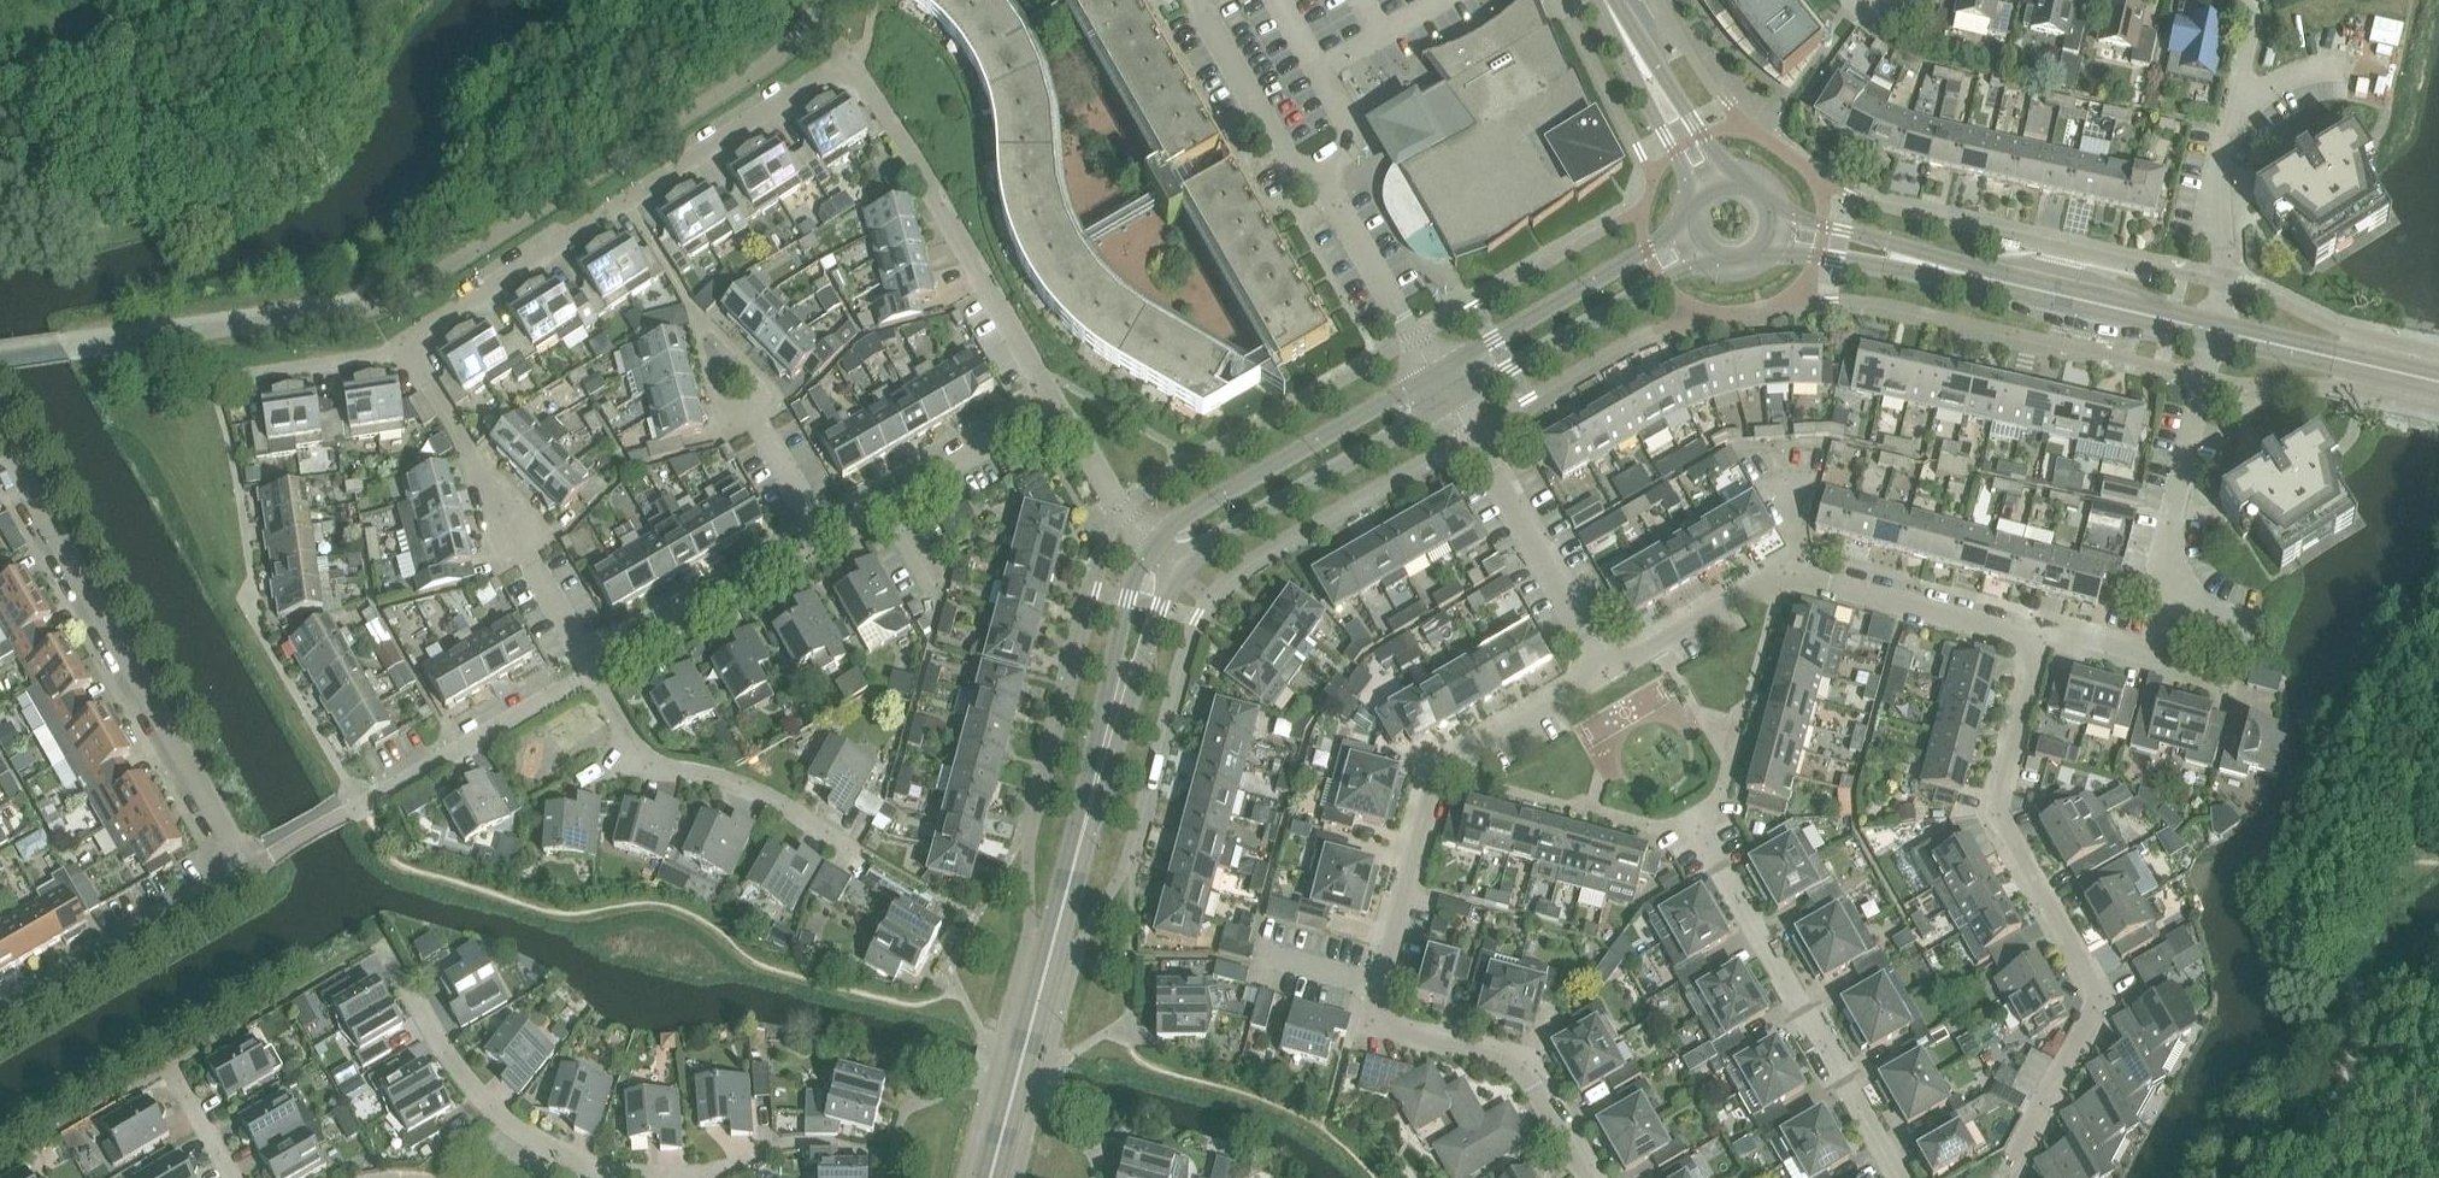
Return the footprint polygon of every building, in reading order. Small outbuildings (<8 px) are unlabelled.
[(918,5),(932,16),(942,25),(953,38),(963,49),(972,64),(979,77),(985,92),(990,106),(994,123),(996,138),(997,171),(998,183),(1000,198),(1007,225),(1011,238),(1014,247),(1023,265),(1036,289),(1045,300),(1063,322),(1083,341),(1094,350),(1105,358),(1203,415),(1261,381),(1136,309),(1128,303),(1121,297),(1105,282),(1091,265),(1085,257),(1074,239),(1068,224),(1063,212),(1057,187),(1056,177),(1054,132),(1051,112),(1046,91),(1040,72),(1031,52),(1022,34),(1010,16),(997,0),(910,0),(918,5)] [(1133,0),(1097,0),(1074,13),(1170,180),(1164,183),(1159,174),(1145,182),(1169,224),(1183,216),(1177,207),(1184,204),(1280,370),(1330,341),(1320,324),(1321,323),(1320,323),(1319,323),(1304,296),(1305,296),(1304,295),(1304,296),(1288,269),(1289,268),(1288,268),(1272,241),(1273,241),(1273,240),(1272,240),(1256,214),(1257,213),(1257,212),(1256,213),(1240,186),(1241,186),(1241,185),(1240,185),(1233,173),(1223,138),(1215,143),(1211,135),(1212,135),(1211,134),(1195,108),(1196,107),(1196,106),(1195,107),(1179,80),(1180,80),(1180,79),(1179,79),(1163,53),(1164,52),(1164,51),(1163,52),(1147,25),(1148,25),(1148,24),(1147,24),(1133,0)] [(1548,27),(1549,28),(1544,31),(1531,0),(1525,0),(1518,7),(1510,14),(1501,21),(1492,28),(1483,34),(1473,39),(1464,44),(1454,49),(1443,53),(1433,57),(1422,60),(1423,61),(1431,59),(1451,84),(1407,110),(1408,111),(1411,115),(1398,120),(1378,128),(1400,156),(1395,159),(1395,158),(1394,159),(1400,169),(1396,174),(1393,180),(1390,186),(1389,193),(1389,200),(1390,207),(1393,213),(1410,243),(1412,245),(1414,248),(1417,251),(1420,254),(1424,256),(1428,258),(1432,259),(1437,260),(1442,260),(1446,259),(1451,258),(1456,267),(1457,266),(1452,258),(1485,247),(1488,252),(1487,252),(1488,253),(1530,222),(1533,226),(1532,226),(1533,227),(1575,196),(1578,200),(1579,202),(1623,168),(1601,117),(1600,117),(1600,118),(1596,120),(1576,71),(1574,72),(1575,73),(1570,75),(1550,26),(1548,27)] [(1705,6),(1706,7),(1712,16),(1719,25),(1726,34),(1733,43),(1741,51),(1749,60),(1754,65),(1761,71),(1769,77),(1771,79),(1780,86),(1789,93),(1823,46),(1827,40),(1823,35),(1829,25),(1828,24),(1822,33),(1815,26),(1806,15),(1802,10),(1799,5),(1795,0),(1701,0),(1705,6)] [(1954,25),(1988,33),(2006,37),(2013,7),(1996,4),(1997,0),(1960,0),(1956,15),(1954,25)] [(2031,29),(2066,37),(2063,51),(2078,54),(2087,13),(2086,13),(2083,26),(2070,23),(2075,0),(2037,0),(2031,29)] [(2135,0),(2108,0),(2099,42),(2134,50),(2131,63),(2149,67),(2157,34),(2140,30),(2146,2),(2135,0)] [(2170,52),(2171,52),(2166,75),(2178,77),(2184,69),(2214,75),(2225,24),(2192,16),(2190,23),(2177,21),(2170,52)] [(1890,49),(1877,40),(1871,49),(1884,58),(1890,49)] [(1904,68),(1909,58),(1895,51),(1891,61),(1904,68)] [(1995,53),(1982,57),(1987,71),(1999,67),(1995,53)] [(1909,58),(1904,68),(1918,74),(1923,64),(1909,58)] [(1947,82),(1950,71),(1935,68),(1932,78),(1947,82)] [(1950,71),(1947,82),(1962,85),(1964,75),(1950,71)] [(2005,88),(2008,77),(1993,74),(1990,84),(2005,88)] [(2005,88),(2020,91),(2023,81),(2008,77),(2005,88)] [(1841,131),(1863,94),(1838,78),(1825,100),(1817,95),(1810,111),(1816,114),(1815,114),(1841,131)] [(2059,79),(2058,85),(2074,88),(2075,83),(2059,79)] [(1869,83),(1863,94),(1841,131),(1869,145),(1887,106),(1892,95),(1869,83)] [(818,105),(846,148),(867,134),(872,142),(885,134),(869,108),(857,116),(841,91),(840,91),(841,94),(833,99),(819,105),(819,104),(818,105)] [(2062,97),(2047,93),(2045,104),(2059,107),(2062,97)] [(2151,93),(2148,107),(2158,109),(2161,95),(2151,93)] [(2059,107),(2074,111),(2077,100),(2062,97),(2059,107)] [(812,145),(799,153),(815,178),(816,178),(821,186),(834,178),(829,169),(850,156),(846,148),(818,105),(817,105),(818,106),(816,106),(807,115),(798,121),(797,119),(796,120),(812,145)] [(1898,157),(1911,116),(1887,106),(1869,145),(1898,157)] [(2116,120),(2118,110),(2104,106),(2101,117),(2116,120)] [(2118,110),(2116,120),(2131,124),(2133,113),(2118,110)] [(1911,116),(1898,157),(1928,165),(1937,123),(1911,116)] [(2161,119),(2158,130),(2173,133),(2176,123),(2161,119)] [(1956,172),(1966,130),(1937,123),(1928,165),(1956,172)] [(1966,130),(1956,172),(1985,178),(1994,136),(1966,130)] [(2294,171),(2253,197),(2256,201),(2261,209),(2266,217),(2271,225),(2277,235),(2289,228),(2314,268),(2316,267),(2315,266),(2332,256),(2351,244),(2388,221),(2388,222),(2389,221),(2364,180),(2358,171),(2364,168),(2370,164),(2370,162),(2366,156),(2360,147),(2352,135),(2321,154),(2312,160),(2316,166),(2312,169),(2304,155),(2293,162),(2301,176),(2298,178),(2294,171)] [(748,149),(780,200),(802,186),(802,187),(815,178),(799,153),(787,160),(771,136),(770,136),(771,138),(763,144),(750,149),(749,149),(748,149)] [(1994,136),(1985,178),(2013,184),(2022,143),(1994,136)] [(2022,143),(2013,184),(2041,191),(2051,149),(2022,143)] [(741,189),(729,197),(746,223),(759,214),(780,200),(748,149),(747,150),(748,150),(746,151),(737,160),(728,166),(727,163),(726,164),(741,189)] [(2051,149),(2041,191),(2069,197),(2079,155),(2051,149)] [(2107,162),(2079,155),(2069,197),(2097,204),(2107,162)] [(2135,168),(2107,162),(2097,204),(2126,210),(2135,168)] [(2164,175),(2135,168),(2126,210),(2155,217),(2155,216),(2161,217),(2167,201),(2158,199),(2164,175)] [(746,223),(729,197),(726,192),(711,196),(701,180),(700,181),(701,183),(693,188),(680,193),(679,194),(678,194),(710,245),(712,247),(734,233),(735,235),(748,227),(746,223)] [(678,194),(677,194),(678,195),(676,196),(667,205),(658,210),(657,208),(656,209),(671,234),(659,241),(681,275),(694,267),(689,258),(710,245),(678,194)] [(865,213),(871,237),(917,225),(913,210),(911,211),(908,201),(865,213)] [(812,220),(799,228),(806,238),(819,230),(812,220)] [(921,239),(917,225),(871,237),(878,261),(921,249),(919,240),(921,239)] [(598,245),(630,295),(652,281),(653,282),(666,274),(649,248),(637,256),(621,231),(620,232),(621,234),(613,239),(600,244),(599,245),(599,244),(598,245)] [(805,239),(811,250),(819,246),(813,235),(805,239)] [(811,250),(805,239),(797,244),(803,255),(811,250)] [(774,241),(761,249),(768,261),(781,253),(774,241)] [(592,285),(583,290),(579,292),(596,318),(609,309),(630,295),(598,245),(598,246),(597,246),(587,256),(578,261),(577,259),(576,260),(592,285)] [(924,258),(921,249),(878,261),(884,285),(930,272),(926,258),(924,258)] [(833,255),(820,262),(826,272),(839,265),(833,255)] [(820,262),(807,269),(813,279),(823,274),(826,272),(820,262)] [(836,283),(847,277),(842,269),(831,275),(836,283)] [(930,272),(884,285),(889,302),(875,305),(880,327),(923,315),(920,301),(934,298),(932,290),(939,285),(930,272)] [(528,289),(562,342),(584,328),(586,330),(598,322),(596,318),(579,292),(576,288),(561,291),(551,275),(550,276),(551,278),(543,284),(530,289),(529,289),(528,289)] [(728,317),(739,328),(772,294),(754,276),(723,308),(730,315),(728,317)] [(847,277),(836,283),(840,291),(851,285),(847,277)] [(819,293),(830,287),(825,279),(814,285),(819,293)] [(828,314),(841,306),(830,287),(817,294),(828,314)] [(509,337),(526,363),(539,354),(541,356),(562,342),(528,289),(528,290),(527,291),(517,300),(509,305),(507,303),(506,304),(522,329),(509,337)] [(706,291),(696,301),(697,303),(707,313),(717,303),(706,291)] [(790,312),(772,294),(739,328),(749,339),(751,337),(758,344),(790,312)] [(686,307),(669,312),(674,328),(690,323),(686,307)] [(966,321),(960,311),(952,315),(958,326),(966,321)] [(807,329),(790,312),(758,344),(765,350),(763,352),(773,363),(807,329)] [(458,334),(485,377),(490,386),(513,371),(519,381),(532,373),(526,363),(509,337),(497,345),(481,320),(480,321),(481,323),(473,328),(461,333),(459,334),(459,333),(458,334)] [(924,322),(901,328),(908,342),(930,330),(924,322)] [(824,346),(807,329),(773,363),(780,377),(787,373),(793,379),(813,359),(823,370),(844,348),(833,337),(824,346)] [(458,334),(458,335),(457,335),(447,344),(439,350),(437,348),(436,348),(452,373),(440,381),(456,407),(469,398),(464,390),(485,377),(458,334)] [(678,334),(634,346),(620,350),(627,374),(687,358),(683,343),(680,344),(678,334)] [(876,335),(854,347),(864,364),(886,351),(876,335)] [(1759,344),(1765,387),(1791,385),(1790,342),(1759,344)] [(1790,342),(1791,385),(1819,386),(1822,343),(1790,342)] [(1765,387),(1759,344),(1729,350),(1738,392),(1765,387)] [(1880,396),(1890,355),(1861,348),(1857,366),(1851,390),(1880,396)] [(1699,358),(1713,399),(1738,392),(1729,350),(1699,358)] [(971,351),(949,364),(973,405),(986,398),(985,396),(994,390),(971,351)] [(855,353),(841,362),(849,374),(862,366),(855,353)] [(1890,355),(1880,396),(1909,403),(1918,361),(1890,355)] [(633,398),(647,394),(691,382),(688,373),(691,372),(687,358),(627,374),(633,398)] [(1713,399),(1699,358),(1670,370),(1688,409),(1713,399)] [(1918,361),(1909,403),(1937,409),(1946,367),(1918,361)] [(930,362),(922,366),(951,415),(959,411),(960,413),(973,405),(949,364),(936,372),(930,362)] [(1821,363),(1821,386),(1832,386),(1832,363),(1821,363)] [(1844,363),(1839,387),(1851,390),(1857,366),(1844,363)] [(920,381),(907,389),(931,430),(944,422),(942,420),(951,415),(922,366),(914,371),(920,381)] [(576,372),(582,382),(590,378),(584,367),(576,372)] [(1946,367),(1937,409),(1965,416),(1974,374),(1946,367)] [(1688,409),(1670,370),(1642,384),(1664,421),(1688,409)] [(582,382),(576,372),(568,376),(574,387),(582,382)] [(371,377),(370,377),(378,436),(405,432),(404,423),(419,419),(424,427),(438,418),(421,393),(408,401),(401,403),(397,373),(395,374),(395,376),(386,378),(372,377),(371,377)] [(1974,374),(1965,416),(1993,422),(2003,380),(1974,374)] [(333,412),(338,442),(353,440),(378,436),(370,377),(369,377),(368,378),(355,382),(345,383),(345,381),(344,381),(348,410),(333,412)] [(2003,380),(1993,422),(2021,428),(2031,386),(2003,380)] [(693,391),(691,382),(647,394),(654,418),(700,405),(696,391),(693,391)] [(1670,431),(1664,421),(1642,384),(1617,398),(1639,435),(1645,446),(1670,431)] [(289,388),(288,388),(295,439),(296,448),(323,444),(338,442),(333,412),(333,406),(317,403),(315,385),(313,385),(313,388),(304,389),(290,389),(289,389),(289,388)] [(888,386),(880,391),(908,440),(916,435),(918,437),(931,430),(907,389),(893,396),(888,386)] [(2031,386),(2021,428),(2050,435),(2059,393),(2031,386)] [(809,394),(820,413),(832,407),(820,387),(809,394)] [(296,448),(295,439),(288,388),(287,389),(286,389),(273,394),(264,395),(263,393),(262,393),(266,422),(252,424),(257,459),(297,453),(296,448)] [(878,405),(864,413),(888,454),(901,447),(900,445),(908,440),(880,391),(872,395),(878,405)] [(2050,435),(2078,441),(2087,399),(2059,393),(2050,435)] [(1592,413),(1614,450),(1639,435),(1617,398),(1592,413)] [(2115,406),(2087,399),(2078,441),(2106,447),(2115,406)] [(605,416),(616,410),(612,402),(601,408),(605,416)] [(800,403),(792,407),(798,418),(806,414),(800,403)] [(708,418),(700,405),(654,418),(660,441),(647,444),(648,449),(651,460),(681,452),(677,438),(704,431),(702,423),(708,418)] [(2144,412),(2115,406),(2106,447),(2135,454),(2141,429),(2149,431),(2151,414),(2144,413),(2144,412)] [(833,408),(824,413),(834,431),(843,425),(837,415),(836,413),(833,408)] [(508,461),(542,428),(524,410),(492,441),(499,449),(497,450),(508,461)] [(616,410),(605,416),(610,424),(621,418),(616,410)] [(837,415),(843,425),(866,464),(874,460),(875,462),(888,454),(864,413),(851,421),(845,411),(837,415)] [(588,426),(599,420),(594,412),(584,418),(588,426)] [(1567,427),(1589,464),(1614,450),(1592,413),(1567,427)] [(527,477),(559,445),(564,440),(570,437),(553,419),(547,423),(542,428),(508,461),(518,472),(520,470),(527,477)] [(599,420),(588,426),(593,434),(604,428),(599,420)] [(1815,436),(1830,435),(1831,424),(1815,425),(1815,435),(1815,436)] [(1847,427),(1831,424),(1830,435),(1844,438),(1847,427)] [(843,477),(866,464),(843,425),(834,431),(821,438),(843,477)] [(1815,425),(1795,426),(1796,436),(1815,435),(1815,425)] [(1589,464),(1567,427),(1542,442),(1536,445),(1543,461),(1550,457),(1563,479),(1589,464)] [(1769,428),(1770,438),(1785,437),(1785,427),(1769,428)] [(1770,438),(1769,428),(1754,429),(1755,439),(1770,438)] [(1742,430),(1725,431),(1728,441),(1743,440),(1742,430)] [(1716,449),(1728,441),(1725,431),(1710,439),(1716,449)] [(1897,450),(1900,439),(1885,436),(1882,446),(1897,450)] [(2259,474),(2219,499),(2222,504),(2236,527),(2239,531),(2243,537),(2248,534),(2255,530),(2280,570),(2282,569),(2281,568),(2296,559),(2317,546),(2354,523),(2354,524),(2355,523),(2330,482),(2324,473),(2332,469),(2336,466),(2335,464),(2318,437),(2286,457),(2277,462),(2281,469),(2278,471),(2270,458),(2258,465),(2267,478),(2263,480),(2259,474)] [(1900,439),(1897,450),(1912,453),(1914,443),(1900,439)] [(1832,442),(1829,453),(1844,456),(1847,446),(1832,442)] [(721,448),(727,459),(735,455),(729,444),(721,448)] [(532,485),(542,496),(576,463),(559,445),(527,477),(534,484),(532,485)] [(1683,455),(1688,464),(1702,457),(1696,447),(1683,455)] [(1731,448),(1714,458),(1720,469),(1723,474),(1740,464),(1731,448)] [(648,449),(628,455),(633,465),(651,460),(648,449)] [(1939,463),(1953,467),(1956,456),(1941,453),(1939,463)] [(1893,467),(1896,457),(1881,454),(1878,464),(1893,467)] [(1688,464),(1683,455),(1670,462),(1675,472),(1688,464)] [(1956,456),(1953,467),(1968,470),(1971,460),(1956,456)] [(1896,457),(1893,467),(1908,471),(1910,460),(1896,457)] [(1701,465),(1708,477),(1720,469),(1714,458),(1701,465)] [(677,460),(670,462),(679,478),(686,475),(677,460)] [(2011,476),(2013,465),(1998,462),(1996,472),(2011,476)] [(576,463),(542,496),(549,510),(556,507),(562,512),(582,493),(592,503),(599,497),(588,486),(594,481),(576,463)] [(1951,477),(1953,467),(1939,463),(1936,474),(1951,477)] [(1708,477),(1701,465),(1689,472),(1695,484),(1708,477)] [(2013,465),(2011,476),(2026,479),(2028,468),(2013,465)] [(404,479),(410,503),(456,491),(452,476),(450,477),(447,467),(404,479)] [(1968,470),(1953,467),(1951,477),(1966,480),(1968,470)] [(260,468),(245,470),(247,484),(262,482),(260,468)] [(2067,488),(2082,492),(2086,476),(2071,472),(2070,478),(2067,488)] [(1016,487),(1028,507),(1027,507),(1020,533),(1060,544),(1067,518),(1062,516),(1062,511),(1041,473),(1016,487)] [(741,536),(763,524),(735,474),(713,487),(741,536)] [(2067,488),(2070,478),(2055,474),(2052,485),(2067,488)] [(1633,484),(1638,493),(1651,486),(1646,476),(1633,484)] [(594,481),(588,486),(599,497),(609,487),(599,477),(594,481)] [(355,481),(357,493),(366,492),(364,479),(355,481)] [(2007,493),(2009,483),(1995,479),(1992,490),(2007,493)] [(2105,479),(2101,496),(2139,505),(2143,488),(2105,479)] [(357,493),(355,481),(346,482),(348,495),(357,493)] [(2009,483),(2007,493),(2022,497),(2024,486),(2009,483)] [(1638,493),(1633,484),(1620,491),(1625,501),(1638,493)] [(1656,491),(1663,503),(1675,495),(1669,484),(1656,491)] [(261,493),(264,513),(309,506),(306,486),(261,493)] [(710,502),(697,510),(721,551),(734,543),(733,541),(741,536),(713,487),(705,492),(710,502)] [(1844,539),(1855,498),(1826,490),(1815,531),(1844,539)] [(456,491),(410,503),(399,507),(405,530),(460,516),(458,506),(460,506),(456,491)] [(1663,503),(1656,491),(1644,498),(1650,510),(1663,503)] [(2063,506),(2065,495),(2051,492),(2048,503),(2063,506)] [(1456,557),(1488,538),(1476,517),(1468,522),(1465,517),(1466,517),(1460,507),(1459,507),(1452,494),(1428,508),(1449,544),(1456,557)] [(2065,495),(2063,506),(2078,509),(2080,499),(2065,495)] [(684,517),(678,507),(672,496),(664,501),(699,561),(707,556),(708,558),(721,551),(697,510),(684,517)] [(1596,498),(1567,515),(1575,529),(1604,512),(1596,498)] [(1728,511),(1749,548),(1772,534),(1752,498),(1728,511)] [(1872,546),(1883,505),(1855,498),(1844,539),(1872,546)] [(699,561),(664,501),(656,506),(662,516),(649,524),(655,534),(679,575),(692,568),(690,566),(699,561)] [(2093,502),(2090,512),(2105,515),(2107,505),(2093,502)] [(946,532),(957,526),(975,515),(968,503),(939,520),(946,532)] [(1900,554),(1911,512),(1883,505),(1872,546),(1900,554)] [(2120,519),(2122,508),(2107,505),(2105,515),(2120,519)] [(311,526),(309,506),(264,513),(268,542),(324,534),(323,525),(311,526)] [(1449,544),(1428,508),(1427,508),(1427,510),(1406,522),(1426,557),(1449,544)] [(1611,517),(1618,530),(1630,524),(1622,511),(1611,517)] [(1749,548),(1728,511),(1705,525),(1726,560),(1747,547),(1747,549),(1749,548)] [(1928,561),(1939,520),(1911,512),(1900,554),(1928,561)] [(460,516),(405,530),(411,554),(469,539),(465,524),(462,525),(460,516)] [(1611,517),(1600,524),(1579,536),(1586,549),(1607,536),(1618,530),(1611,517)] [(1956,569),(1967,527),(1939,520),(1928,561),(1956,569)] [(1404,570),(1426,557),(1406,522),(1384,535),(1404,570)] [(336,523),(323,525),(324,534),(337,532),(336,523)] [(631,524),(623,528),(628,536),(636,532),(631,524)] [(1726,560),(1705,525),(1683,538),(1703,573),(1726,560)] [(957,526),(946,532),(953,545),(964,538),(957,526)] [(1984,576),(1995,534),(1967,527),(1956,569),(1984,576)] [(367,539),(379,537),(378,528),(366,530),(367,539)] [(623,528),(615,533),(620,541),(628,536),(623,528)] [(628,536),(656,585),(664,581),(666,583),(679,575),(655,534),(641,542),(636,532),(628,536)] [(1020,533),(1013,558),(1052,569),(1058,545),(1060,546),(1060,544),(1020,533)] [(326,543),(324,534),(268,542),(272,566),(316,560),(314,544),(326,543)] [(1361,548),(1381,583),(1387,592),(1409,579),(1404,570),(1384,535),(1374,540),(1371,534),(1357,542),(1361,548)] [(2012,583),(2023,542),(1995,534),(1984,576),(2012,583)] [(569,536),(561,540),(567,551),(575,547),(569,536)] [(612,559),(636,600),(649,592),(648,590),(656,585),(628,536),(620,541),(626,551),(612,559)] [(367,539),(368,548),(371,564),(383,562),(379,537),(367,539)] [(22,538),(10,545),(15,554),(27,547),(22,538)] [(1703,573),(1683,538),(1660,551),(1680,586),(1703,573)] [(469,539),(411,554),(418,578),(417,579),(420,593),(450,585),(446,571),(473,564),(471,556),(477,552),(469,539)] [(2040,591),(2051,549),(2023,542),(2012,583),(2040,591)] [(1339,559),(1338,560),(1359,596),(1381,583),(1361,548),(1340,560),(1339,559)] [(2068,598),(2079,557),(2051,549),(2040,591),(2068,598)] [(1680,586),(1660,551),(1638,564),(1659,600),(1660,599),(1659,598),(1680,586)] [(955,570),(968,573),(971,559),(959,556),(955,570)] [(835,593),(858,633),(872,625),(885,633),(893,635),(910,625),(901,608),(903,607),(874,557),(855,568),(861,578),(835,593)] [(2079,557),(2068,598),(2096,606),(2101,588),(2116,591),(2124,561),(2108,557),(2106,564),(2079,557)] [(1013,558),(1006,584),(1045,594),(1052,569),(1013,558)] [(636,600),(612,559),(590,571),(613,610),(622,605),(623,608),(636,600)] [(272,566),(275,590),(332,582),(330,573),(318,575),(316,560),(272,566)] [(1359,596),(1338,560),(1314,574),(1335,610),(1359,596)] [(971,562),(968,572),(974,574),(977,563),(971,562)] [(1659,600),(1638,564),(1614,577),(1622,590),(1621,591),(1627,601),(1627,600),(1635,614),(1659,600)] [(1474,588),(1486,581),(1478,568),(1467,575),(1474,588)] [(38,595),(25,572),(12,580),(5,569),(0,571),(0,617),(38,595)] [(968,573),(955,570),(951,584),(964,588),(968,573)] [(490,582),(497,593),(505,588),(498,577),(490,582)] [(1479,593),(1486,606),(1515,590),(1507,577),(1479,593)] [(333,591),(332,582),(275,590),(279,617),(281,617),(280,615),(323,609),(321,593),(333,591)] [(1445,590),(1452,601),(1464,594),(1458,582),(1445,590)] [(1006,584),(999,609),(1038,620),(1045,594),(1006,584)] [(1452,601),(1445,590),(1433,597),(1439,608),(1452,601)] [(849,655),(841,642),(813,592),(794,603),(800,613),(774,628),(783,643),(797,668),(810,660),(817,673),(849,655)] [(1290,592),(1274,614),(1308,639),(1324,616),(1290,592)] [(1486,606),(1479,593),(1467,601),(1474,613),(1486,606)] [(0,617),(0,627),(8,641),(9,642),(15,654),(44,637),(38,626),(51,618),(38,595),(0,617)] [(1799,614),(1795,613),(1788,639),(1828,650),(1835,624),(1829,622),(1832,609),(1836,610),(1837,608),(1802,599),(1801,600),(1803,601),(1799,614)] [(919,601),(908,607),(914,617),(925,611),(919,601)] [(942,621),(954,624),(958,610),(945,606),(942,621)] [(373,608),(363,614),(369,625),(379,619),(373,608)] [(392,608),(384,612),(390,623),(398,618),(392,608)] [(1400,616),(1407,627),(1419,620),(1413,608),(1400,616)] [(999,609),(993,635),(1033,645),(1034,644),(1032,643),(1038,620),(999,609)] [(1433,620),(1440,632),(1452,625),(1446,613),(1433,620)] [(1275,616),(1260,636),(1293,660),(1308,639),(1274,614),(1273,615),(1275,616)] [(462,616),(454,620),(462,632),(469,628),(462,616)] [(1407,627),(1400,616),(1388,623),(1394,634),(1407,627)] [(511,617),(489,630),(513,671),(526,664),(524,662),(533,657),(511,617)] [(1890,645),(1896,622),(1879,617),(1873,641),(1890,645)] [(918,623),(923,631),(931,627),(926,618),(918,623)] [(290,640),(303,664),(352,635),(348,627),(337,633),(329,619),(292,641),(291,639),(290,640)] [(843,620),(832,626),(842,642),(852,636),(843,620)] [(1440,632),(1433,620),(1420,627),(1427,639),(1440,632)] [(954,624),(942,621),(938,634),(950,638),(954,624)] [(1505,640),(1526,677),(1549,663),(1542,650),(1536,640),(1528,627),(1505,640)] [(469,628),(462,632),(490,681),(499,676),(500,679),(513,671),(489,630),(475,638),(469,628)] [(739,649),(713,664),(736,703),(767,685),(760,673),(773,665),(751,628),(733,639),(739,649)] [(774,628),(766,633),(774,648),(783,643),(774,628)] [(459,647),(446,655),(470,696),(483,689),(482,686),(490,681),(462,632),(454,637),(459,647)] [(1440,632),(1427,639),(1432,648),(1444,640),(1440,632)] [(972,657),(986,661),(1026,672),(1033,645),(993,635),(988,633),(973,652),(972,657)] [(303,664),(315,685),(354,662),(347,649),(357,643),(352,635),(303,664)] [(1362,653),(1374,646),(1367,635),(1352,644),(1362,653)] [(1302,667),(1293,660),(1260,636),(1246,656),(1244,655),(1244,656),(1287,688),(1302,667)] [(26,663),(39,686),(77,663),(64,641),(51,648),(44,637),(15,654),(22,665),(26,663)] [(1388,646),(1394,658),(1407,651),(1400,639),(1388,646)] [(1828,650),(1788,639),(1781,664),(1822,675),(1828,650)] [(1482,653),(1502,688),(1524,676),(1524,677),(1526,677),(1505,640),(1482,653)] [(0,662),(15,654),(9,642),(8,641),(0,646),(0,662)] [(700,641),(683,651),(690,663),(707,653),(700,641)] [(392,642),(376,651),(388,671),(403,662),(392,642)] [(1352,644),(1344,656),(1354,663),(1362,653),(1352,644)] [(1989,693),(1996,667),(1992,666),(1995,652),(1996,653),(1997,651),(1975,645),(1974,647),(1979,648),(1978,652),(1948,644),(1945,645),(1941,657),(1944,660),(1939,680),(1948,682),(1989,693)] [(1394,658),(1388,646),(1375,653),(1382,665),(1394,658)] [(1502,688),(1482,653),(1460,666),(1480,701),(1502,688)] [(457,704),(470,696),(446,655),(424,667),(446,706),(455,701),(457,704)] [(1271,710),(1287,688),(1244,656),(1227,678),(1271,710)] [(362,676),(354,662),(315,685),(327,706),(377,678),(372,670),(362,676)] [(77,663),(39,686),(27,693),(46,727),(84,705),(78,694),(91,687),(77,663)] [(404,663),(389,672),(401,692),(416,683),(404,663)] [(678,684),(652,699),(673,735),(717,709),(690,663),(672,674),(678,684)] [(1822,675),(1781,664),(1774,690),(1815,701),(1822,675)] [(1437,679),(1457,714),(1480,701),(1460,666),(1437,679)] [(925,680),(938,684),(942,670),(929,667),(925,680)] [(984,667),(977,694),(1017,705),(1024,678),(984,667)] [(2251,669),(2247,686),(2276,694),(2280,677),(2251,669)] [(837,684),(847,701),(869,689),(858,671),(837,684)] [(2099,679),(2073,672),(2072,676),(2058,673),(2059,672),(2057,671),(2047,710),(2048,710),(2049,709),(2062,712),(2060,718),(2087,725),(2099,679)] [(1328,686),(1339,694),(1348,682),(1337,674),(1328,686)] [(1866,687),(1878,690),(1881,678),(1869,675),(1866,687)] [(381,686),(377,678),(327,706),(342,732),(381,709),(371,692),(381,686)] [(1457,714),(1437,679),(1414,692),(1435,729),(1437,728),(1436,727),(1457,714)] [(2099,679),(2087,725),(2113,732),(2115,726),(2128,730),(2128,731),(2129,732),(2139,693),(2138,693),(2137,694),(2124,691),(2126,686),(2099,679)] [(938,684),(925,680),(922,694),(934,698),(938,684)] [(1885,692),(1897,696),(1900,683),(1888,680),(1885,692)] [(640,681),(621,692),(626,702),(645,691),(640,681)] [(1989,693),(1948,682),(1941,708),(1983,718),(1985,707),(1990,708),(1993,706),(1996,695),(1989,693)] [(1348,684),(1345,688),(1358,699),(1361,694),(1348,684)] [(714,685),(706,689),(712,700),(720,695),(714,685)] [(1339,694),(1328,686),(1320,698),(1331,706),(1339,694)] [(1878,690),(1866,687),(1863,699),(1875,703),(1878,690)] [(1344,690),(1335,703),(1350,714),(1359,702),(1344,690)] [(1815,701),(1774,690),(1767,715),(1808,726),(1815,701)] [(1407,734),(1412,742),(1435,729),(1414,692),(1378,713),(1394,741),(1407,734)] [(1897,696),(1885,692),(1882,705),(1893,708),(1897,696)] [(1017,706),(1017,705),(977,694),(970,719),(1009,730),(1015,706),(1017,706)] [(2158,700),(2145,696),(2145,695),(2144,694),(2130,747),(2131,747),(2132,746),(2157,753),(2159,745),(2173,748),(2186,702),(2159,695),(2158,700)] [(791,700),(783,704),(785,710),(794,705),(791,700)] [(2186,702),(2173,748),(2188,752),(2186,761),(2211,767),(2210,769),(2212,769),(2226,716),(2224,716),(2224,717),(2211,714),(2212,709),(2186,702)] [(1217,704),(1210,730),(1251,741),(1258,715),(1217,704)] [(66,761),(79,754),(117,732),(123,728),(114,712),(108,716),(104,709),(90,716),(84,705),(46,727),(66,761)] [(418,712),(423,720),(434,714),(429,706),(418,712)] [(1983,718),(1941,708),(1935,733),(1976,744),(1983,718)] [(342,732),(352,749),(372,738),(377,747),(400,733),(395,724),(391,726),(381,709),(342,732)] [(1375,720),(1361,710),(1355,720),(1369,730),(1375,720)] [(1303,711),(1294,724),(1306,729),(1314,719),(1303,711)] [(1808,726),(1767,715),(1761,740),(1802,751),(1808,726)] [(912,731),(925,734),(928,720),(916,717),(912,731)] [(2280,777),(2290,740),(2274,736),(2277,726),(2249,719),(2247,724),(2234,720),(2235,719),(2233,718),(2219,771),(2221,771),(2221,770),(2246,777),(2248,769),(2280,777)] [(970,719),(963,744),(1002,755),(1009,730),(970,719)] [(928,720),(925,734),(943,739),(946,725),(928,720)] [(0,729),(0,743),(5,751),(20,742),(9,724),(0,729)] [(1306,729),(1294,724),(1290,739),(1303,742),(1306,729)] [(1853,738),(1864,741),(1867,729),(1856,726),(1853,738)] [(1211,732),(1205,756),(1244,767),(1251,741),(1210,730),(1210,732),(1211,732)] [(1355,730),(1352,742),(1368,746),(1371,734),(1355,730)] [(925,734),(912,731),(908,745),(921,748),(925,734)] [(1875,731),(1872,743),(1883,746),(1886,734),(1875,731)] [(123,774),(117,763),(130,755),(117,732),(79,754),(66,761),(86,795),(123,774)] [(1976,744),(1935,733),(1928,758),(1969,769),(1976,744)] [(1864,741),(1853,738),(1850,750),(1861,753),(1864,741)] [(2039,738),(2035,755),(2064,763),(2068,746),(2039,738)] [(831,740),(808,779),(834,794),(828,804),(846,815),(875,765),(831,740)] [(1802,751),(1761,740),(1754,765),(1795,776),(1802,751)] [(1399,800),(1404,781),(1397,779),(1399,771),(1370,763),(1374,749),(1343,741),(1332,782),(1344,785),(1392,798),(1399,800)] [(736,743),(724,750),(734,767),(746,759),(736,743)] [(963,744),(956,770),(995,780),(1002,755),(963,744)] [(23,755),(11,762),(18,774),(30,768),(23,755)] [(1198,781),(1237,792),(1244,767),(1205,756),(1198,781)] [(1969,769),(1928,758),(1921,785),(1941,790),(1937,803),(1933,802),(1933,803),(1955,809),(1955,808),(1954,807),(1957,794),(1962,795),(1969,769)] [(2029,758),(2026,769),(2037,772),(2040,761),(2029,758)] [(1276,760),(1273,772),(1281,774),(1284,762),(1276,760)] [(0,763),(0,779),(9,774),(2,762),(0,763)] [(1280,776),(1293,779),(1297,766),(1284,762),(1281,774),(1280,776)] [(1795,776),(1754,765),(1747,792),(1751,793),(1748,806),(1747,806),(1746,807),(1784,817),(1795,776)] [(942,766),(936,792),(950,795),(989,806),(995,780),(956,770),(942,766)] [(1254,767),(1250,781),(1267,785),(1270,771),(1254,767)] [(898,782),(911,785),(915,771),(902,768),(898,782)] [(471,792),(445,807),(466,842),(511,817),(484,771),(465,781),(471,792)] [(123,774),(86,795),(106,829),(156,800),(143,777),(130,785),(123,774)] [(1293,779),(1280,776),(1277,790),(1289,793),(1293,779)] [(1843,776),(1839,788),(1851,791),(1854,779),(1843,776)] [(1198,781),(1191,807),(1230,817),(1237,792),(1198,781)] [(911,785),(898,782),(895,796),(907,799),(911,785)] [(1392,798),(1344,785),(1337,811),(1325,808),(1321,822),(1352,830),(1356,817),(1385,824),(1392,798)] [(433,787),(401,805),(408,818),(440,800),(433,787)] [(950,795),(943,821),(982,831),(989,806),(950,795)] [(2043,820),(2039,822),(2053,846),(2095,821),(2081,798),(2058,811),(2051,799),(2055,797),(2054,796),(2034,807),(2035,809),(2037,808),(2043,820)] [(548,807),(545,852),(596,856),(599,816),(600,803),(600,799),(579,797),(578,809),(548,807)] [(627,802),(615,846),(665,859),(679,803),(659,798),(656,809),(627,802)] [(49,799),(37,807),(44,820),(57,813),(49,799)] [(156,800),(106,829),(119,852),(169,823),(156,800)] [(1483,855),(1484,849),(1495,808),(1469,801),(1468,806),(1455,802),(1455,801),(1454,800),(1442,844),(1483,855)] [(600,803),(599,816),(608,816),(609,804),(600,803)] [(877,815),(890,823),(897,812),(884,804),(877,815)] [(530,807),(520,812),(527,825),(537,820),(530,807)] [(1183,830),(1183,831),(1224,842),(1230,817),(1191,807),(1185,831),(1183,830)] [(1913,807),(1899,809),(1901,822),(1914,820),(1913,807)] [(1495,808),(1484,849),(1510,856),(1521,815),(1495,808)] [(1292,811),(1290,819),(1304,823),(1306,814),(1292,811)] [(57,813),(44,820),(53,834),(65,827),(57,813)] [(1267,827),(1279,830),(1283,816),(1270,813),(1267,827)] [(730,826),(703,814),(685,855),(700,862),(702,868),(710,872),(716,870),(731,877),(755,824),(735,815),(730,826)] [(890,823),(877,815),(871,826),(884,834),(890,823)] [(1260,835),(1263,823),(1238,815),(1234,827),(1260,835)] [(1521,815),(1510,856),(1535,863),(1546,822),(1521,815)] [(2176,818),(2168,827),(2175,833),(2183,825),(2176,818)] [(1746,869),(1758,889),(1815,856),(1794,820),(1766,836),(1774,848),(1750,862),(1753,866),(1746,869)] [(943,821),(936,846),(976,857),(977,855),(976,855),(982,831),(943,821)] [(2105,839),(2095,821),(2053,846),(2066,869),(2071,867),(2077,879),(2076,879),(2077,881),(2128,851),(2122,842),(2119,839),(2111,838),(2107,838),(2105,839)] [(1546,822),(1535,863),(1560,870),(1571,829),(1546,822)] [(1916,823),(1910,824),(1911,831),(1916,835),(1922,834),(1921,822),(1916,823)] [(183,846),(169,823),(119,852),(125,863),(138,856),(144,868),(146,867),(151,877),(173,865),(168,855),(183,846)] [(1911,853),(1932,889),(1934,888),(1981,861),(1967,837),(1963,840),(1957,828),(1958,827),(1957,826),(1911,853)] [(1279,830),(1267,827),(1263,841),(1276,844),(1279,830)] [(1582,888),(1596,835),(1571,829),(1560,870),(1557,881),(1582,888)] [(1224,842),(1183,831),(1176,857),(1217,867),(1229,871),(1235,845),(1224,842)] [(17,847),(24,859),(50,844),(43,832),(17,847)] [(1317,849),(1310,875),(1320,878),(1367,890),(1374,892),(1380,870),(1373,868),(1374,864),(1345,856),(1349,842),(1318,834),(1314,848),(1317,849)] [(1608,895),(1611,883),(1622,842),(1596,835),(1582,888),(1608,895)] [(1622,842),(1611,883),(1637,890),(1642,870),(1656,874),(1654,878),(1656,878),(1662,856),(1660,856),(1660,857),(1647,854),(1648,849),(1622,842)] [(2147,843),(2137,848),(2141,855),(2151,849),(2147,843)] [(771,845),(748,884),(793,910),(822,860),(803,850),(797,860),(771,845)] [(969,883),(976,857),(936,846),(929,872),(969,883)] [(1774,902),(1778,909),(1805,893),(1813,906),(1840,890),(1833,877),(1830,879),(1816,855),(1815,856),(1758,889),(1768,906),(1774,902)] [(1177,859),(1171,882),(1210,893),(1217,867),(1176,857),(1176,858),(1177,859)] [(2088,897),(2084,900),(2098,923),(2139,899),(2132,886),(2139,882),(2126,860),(2128,859),(2127,857),(2079,885),(2080,886),(2081,885),(2088,897)] [(1947,911),(1994,884),(1981,861),(1934,888),(1947,911)] [(840,871),(827,863),(810,892),(823,899),(840,871)] [(1253,877),(1266,881),(1269,867),(1257,863),(1253,877)] [(71,880),(82,874),(77,865),(66,872),(71,880)] [(89,913),(71,880),(66,872),(65,870),(52,877),(55,883),(37,893),(42,900),(64,939),(67,945),(83,936),(80,930),(87,926),(82,917),(89,913)] [(853,879),(840,871),(823,899),(836,907),(853,879)] [(1674,872),(1660,880),(1667,893),(1670,892),(1681,885),(1674,872)] [(82,874),(71,880),(89,913),(102,906),(88,882),(87,882),(82,874)] [(1266,881),(1253,877),(1249,891),(1262,895),(1266,881)] [(1301,900),(1297,915),(1299,915),(1327,923),(1331,909),(1360,917),(1361,913),(1368,915),(1374,892),(1367,890),(1320,878),(1313,904),(1301,900)] [(105,889),(114,912),(136,904),(127,881),(105,889)] [(1163,906),(1163,907),(1203,918),(1210,893),(1171,882),(1165,906),(1163,906)] [(1960,934),(2007,906),(1994,884),(1947,911),(1960,934)] [(1464,886),(1461,896),(1471,898),(1474,888),(1464,886)] [(1502,886),(1500,894),(1512,897),(1514,890),(1502,886)] [(918,890),(911,902),(920,907),(927,895),(918,890)] [(1793,940),(1804,959),(1863,925),(1849,901),(1847,902),(1840,890),(1813,906),(1820,918),(1796,932),(1799,936),(1793,940)] [(1497,905),(1500,894),(1488,891),(1485,902),(1497,905)] [(1704,898),(1700,891),(1677,904),(1670,892),(1667,893),(1642,908),(1649,920),(1650,920),(1664,944),(1720,911),(1711,894),(1704,898)] [(1500,894),(1497,905),(1509,909),(1512,897),(1500,894)] [(1473,906),(1440,898),(1436,912),(1469,920),(1473,906)] [(2139,899),(2098,923),(2111,947),(2115,945),(2122,956),(2121,957),(2122,958),(2153,940),(2152,939),(2148,941),(2142,929),(2153,923),(2139,899)] [(41,952),(64,939),(42,900),(19,914),(41,952)] [(877,919),(877,920),(929,950),(942,926),(900,902),(897,905),(882,922),(877,919)] [(1547,919),(1550,907),(1538,904),(1535,916),(1547,919)] [(1994,954),(1997,960),(1994,962),(1994,963),(2026,945),(2025,944),(2024,945),(2017,933),(2021,930),(2007,906),(1960,934),(1977,964),(1994,954)] [(1196,944),(1203,918),(1163,907),(1156,934),(1196,944)] [(1550,907),(1547,919),(1559,922),(1562,911),(1550,907)] [(1720,911),(1664,944),(1662,945),(1675,968),(1673,970),(1680,982),(1708,967),(1700,954),(1728,938),(1724,931),(1730,927),(1720,911)] [(1917,928),(1927,922),(1921,912),(1910,918),(1917,928)] [(41,952),(19,914),(0,925),(0,933),(19,965),(41,952)] [(1240,928),(1252,931),(1256,917),(1243,914),(1240,928)] [(875,945),(873,949),(866,961),(896,978),(903,966),(916,973),(929,950),(877,920),(876,920),(881,923),(875,945)] [(1928,948),(1938,942),(1927,922),(1917,928),(1928,948)] [(778,925),(770,940),(788,950),(796,935),(778,925)] [(1587,925),(1583,936),(1596,940),(1599,928),(1587,925)] [(1822,975),(1824,979),(1851,964),(1859,976),(1886,960),(1879,948),(1876,949),(1863,925),(1804,959),(1815,979),(1822,975)] [(1252,931),(1240,928),(1236,942),(1223,938),(1219,953),(1252,961),(1255,947),(1249,945),(1252,931)] [(2122,1002),(2121,1002),(2165,1078),(2166,1078),(2162,1071),(2178,1041),(2177,1039),(2192,1031),(2189,1025),(2189,1022),(2188,1018),(2187,1014),(2186,1010),(2184,1007),(2182,1004),(2180,1000),(2177,997),(2174,995),(2171,992),(2166,983),(2173,962),(2177,959),(2195,948),(2183,928),(2166,939),(2168,943),(2132,964),(2154,1002),(2130,1016),(2122,1002)] [(0,933),(0,976),(19,965),(0,933)] [(803,933),(800,948),(814,951),(817,936),(803,933)] [(1485,942),(1483,952),(1496,956),(1498,946),(1485,942)] [(447,978),(441,981),(456,1007),(452,1009),(462,1028),(508,1001),(482,957),(475,944),(459,953),(466,966),(447,978)] [(2049,980),(2036,956),(2032,959),(2025,946),(2026,945),(1994,963),(1994,964),(1998,962),(2005,974),(1994,980),(2008,1004),(2049,980)] [(1430,954),(1418,999),(1446,1006),(1453,980),(1467,984),(1473,960),(1433,950),(1432,955),(1430,954)] [(1506,1022),(1518,975),(1492,968),(1496,956),(1483,952),(1481,952),(1473,982),(1487,986),(1479,1015),(1506,1022)] [(1610,953),(1603,963),(1616,972),(1623,963),(1610,953)] [(1866,989),(1843,1002),(1856,1026),(1896,1003),(1907,996),(1886,960),(1859,976),(1866,989)] [(1504,1028),(1523,1033),(1524,1027),(1532,1029),(1540,1000),(1554,1004),(1562,974),(1548,970),(1548,968),(1522,961),(1518,975),(1506,1022),(1504,1028)] [(1249,971),(1217,963),(1214,977),(1245,986),(1249,971)] [(1740,970),(1738,965),(1715,979),(1708,967),(1680,982),(1687,995),(1686,996),(1699,1020),(1758,986),(1747,966),(1740,970)] [(337,1009),(343,1032),(390,1004),(377,981),(358,992),(351,979),(322,995),(330,1009),(335,1006),(337,1009)] [(2049,980),(2008,1004),(2021,1027),(2033,1021),(2039,1033),(2036,1035),(2036,1036),(2068,1018),(2067,1017),(2066,1018),(2059,1006),(2063,1003),(2049,980)] [(1572,983),(1564,993),(1572,999),(1580,989),(1572,983)] [(1158,985),(1157,1012),(1212,1012),(1207,989),(1206,989),(1206,985),(1158,985)] [(1769,1005),(1758,986),(1699,1020),(1713,1043),(1711,1045),(1718,1057),(1745,1042),(1738,1029),(1765,1013),(1763,1009),(1769,1005)] [(1276,994),(1261,990),(1251,1026),(1266,1030),(1276,994)] [(302,998),(291,1004),(297,1015),(308,1008),(302,998)] [(1334,1034),(1345,1037),(1351,1016),(1295,1001),(1282,1051),(1326,1063),(1334,1034)] [(1567,1069),(1610,1045),(1618,1040),(1604,1017),(1607,1015),(1599,1002),(1572,1018),(1579,1031),(1553,1046),(1557,1053),(1552,1056),(1562,1072),(1567,1069)] [(2165,1078),(2121,1002),(2126,1012),(2111,1020),(2128,1049),(2104,1063),(2096,1049),(2095,1049),(2139,1125),(2140,1125),(2136,1118),(2152,1088),(2151,1086),(2165,1078)] [(1896,1003),(1856,1026),(1870,1050),(1910,1026),(1896,1003)] [(403,1028),(390,1004),(343,1032),(359,1048),(361,1051),(356,1054),(364,1068),(392,1051),(385,1038),(403,1028)] [(1207,1035),(1212,1012),(1157,1012),(1157,1039),(1206,1039),(1206,1035),(1207,1035)] [(522,1024),(515,1018),(486,1054),(510,1072),(503,1082),(519,1095),(555,1050),(536,1035),(535,1029),(528,1023),(522,1024)] [(1910,1026),(1917,1039),(1928,1032),(1921,1020),(1910,1026)] [(558,1026),(553,1033),(564,1042),(570,1035),(558,1026)] [(1894,1101),(1934,1078),(1920,1054),(1935,1045),(1928,1032),(1900,1048),(1908,1061),(1880,1077),(1883,1081),(1876,1085),(1888,1104),(1894,1101)] [(263,1054),(252,1036),(207,1062),(213,1072),(209,1074),(208,1079),(212,1086),(217,1087),(221,1085),(229,1101),(284,1069),(273,1048),(263,1054)] [(1778,1045),(1776,1040),(1752,1054),(1745,1042),(1718,1057),(1710,1062),(1717,1075),(1736,1064),(1749,1087),(1789,1064),(1796,1060),(1784,1041),(1778,1045)] [(2046,1044),(2042,1051),(2055,1058),(2056,1058),(2062,1046),(2054,1041),(2046,1044)] [(2030,1043),(2013,1070),(2033,1083),(2050,1056),(2030,1043)] [(324,1044),(315,1049),(320,1057),(329,1052),(324,1044)] [(1610,1045),(1567,1069),(1581,1093),(1607,1078),(1614,1091),(1641,1075),(1634,1062),(1623,1068),(1610,1045)] [(1718,1057),(1711,1045),(1683,1061),(1690,1073),(1710,1062),(1718,1057)] [(2095,1049),(2095,1050),(2100,1059),(2085,1067),(2102,1097),(2078,1111),(2070,1096),(2069,1097),(2113,1173),(2114,1172),(2110,1165),(2126,1136),(2125,1134),(2139,1125),(2095,1049)] [(1368,1057),(1360,1089),(1385,1096),(1394,1091),(1415,1127),(1452,1106),(1466,1131),(1437,1148),(1454,1177),(1462,1177),(1527,1141),(1508,1107),(1484,1121),(1462,1083),(1446,1093),(1431,1068),(1417,1076),(1413,1070),(1368,1057)] [(385,1092),(391,1114),(438,1087),(425,1064),(406,1075),(399,1062),(370,1078),(378,1091),(383,1088),(385,1092)] [(1350,1064),(1347,1077),(1357,1080),(1360,1067),(1350,1064)] [(1789,1064),(1749,1087),(1763,1111),(1752,1117),(1760,1130),(1787,1114),(1780,1102),(1803,1088),(1789,1064)] [(768,1065),(753,1066),(755,1099),(771,1097),(768,1065)] [(612,1082),(563,1067),(550,1111),(578,1120),(575,1131),(595,1137),(612,1082)] [(838,1072),(827,1092),(879,1107),(886,1081),(839,1068),(838,1072)] [(284,1069),(275,1074),(279,1080),(287,1076),(284,1069)] [(625,1069),(620,1083),(629,1086),(633,1072),(625,1069)] [(753,1134),(748,1077),(697,1081),(697,1082),(698,1093),(701,1127),(731,1124),(732,1136),(753,1134)] [(1934,1078),(1894,1101),(1908,1125),(1948,1101),(1934,1078)] [(1654,1122),(1641,1099),(1652,1093),(1644,1080),(1617,1096),(1624,1108),(1598,1123),(1612,1147),(1654,1122)] [(697,1082),(689,1082),(690,1093),(698,1093),(697,1082)] [(2027,1098),(2010,1089),(1997,1082),(1990,1095),(2020,1111),(2027,1098)] [(451,1110),(438,1087),(391,1114),(407,1131),(409,1134),(404,1137),(412,1150),(440,1134),(433,1121),(451,1110)] [(636,1095),(627,1096),(630,1141),(660,1139),(661,1151),(682,1149),(678,1092),(653,1093),(649,1090),(640,1090),(636,1095)] [(261,1155),(316,1123),(305,1103),(295,1109),(284,1091),(239,1117),(245,1127),(241,1129),(240,1135),(244,1141),(249,1143),(253,1141),(261,1155)] [(825,1120),(806,1120),(784,1120),(784,1135),(838,1136),(841,1124),(873,1132),(879,1107),(827,1092),(826,1116),(825,1120)] [(1959,1095),(1948,1101),(1955,1114),(1966,1108),(1959,1095)] [(153,1106),(147,1096),(102,1122),(113,1140),(103,1146),(115,1167),(170,1135),(161,1120),(165,1118),(166,1112),(163,1106),(157,1104),(153,1106)] [(334,1096),(330,1105),(338,1109),(343,1100),(334,1096)] [(2069,1097),(2074,1106),(2059,1115),(2076,1144),(2052,1158),(2044,1143),(2043,1144),(2063,1177),(2104,1177),(2113,1173),(2069,1097)] [(524,1099),(517,1108),(528,1117),(535,1108),(524,1099)] [(347,1108),(335,1115),(341,1124),(345,1125),(354,1119),(347,1108)] [(1826,1118),(1822,1111),(1794,1127),(1787,1114),(1760,1130),(1767,1142),(1769,1141),(1783,1165),(1796,1158),(1836,1135),(1842,1131),(1832,1114),(1826,1118)] [(1955,1114),(1934,1126),(1941,1138),(1918,1152),(1933,1177),(1973,1154),(1971,1151),(1974,1149),(1974,1150),(1976,1149),(1955,1114)] [(1654,1122),(1612,1147),(1626,1171),(1651,1156),(1659,1168),(1686,1152),(1679,1140),(1668,1146),(1654,1122)] [(261,1155),(269,1169),(265,1171),(263,1176),(265,1177),(307,1177),(327,1166),(317,1148),(327,1142),(316,1123),(261,1155)] [(1826,1172),(1849,1158),(1836,1135),(1796,1158),(1807,1177),(1830,1177),(1826,1172)] [(2043,1144),(2048,1153),(2033,1162),(2042,1177),(2063,1177),(2043,1144)] [(1129,1146),(1122,1171),(1146,1177),(1175,1177),(1175,1162),(1174,1162),(1176,1158),(1129,1146)] [(868,1165),(837,1165),(837,1150),(805,1150),(805,1165),(819,1165),(819,1169),(816,1177),(868,1177),(868,1165)] [(193,1175),(197,1173),(199,1167),(195,1161),(189,1159),(186,1161),(180,1151),(135,1177),(195,1177),(193,1175)] [(1686,1177),(1697,1170),(1689,1157),(1662,1173),(1664,1177),(1687,1177),(1686,1177)] [(26,1167),(6,1177),(32,1177),(26,1167)] [(1528,1168),(1511,1177),(1533,1177),(1528,1168)]
